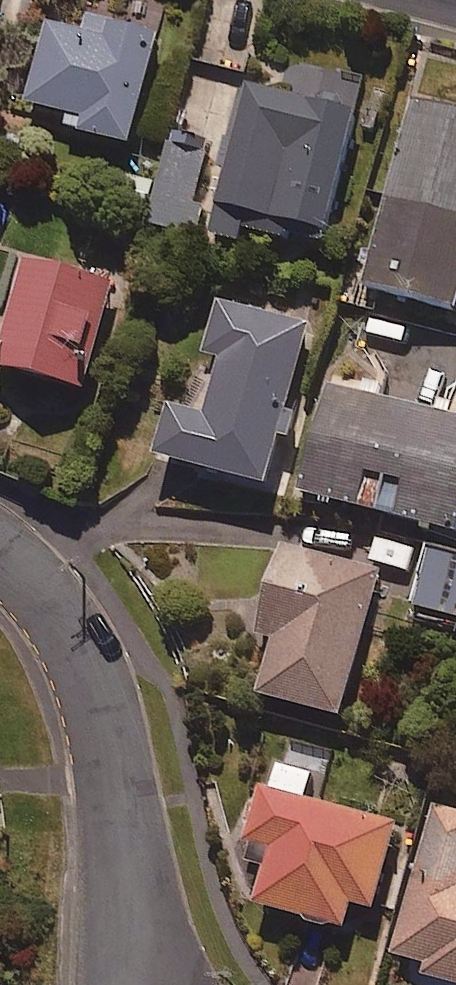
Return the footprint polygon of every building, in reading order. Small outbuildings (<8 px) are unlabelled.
[(92,38),(53,28),(30,113),(92,130),(88,144),(136,157),(165,48),(95,29),(92,38)] [(249,91),(211,245),(264,258),(268,240),(332,256),(363,126),(356,124),(359,112),(318,102),(317,108),(249,91)] [(419,110),(368,301),(455,324),(455,120),(419,110)] [(152,233),(203,246),(211,211),(200,209),(211,163),(171,153),(152,233)] [(26,274),(0,382),(0,385),(88,406),(115,296),(26,274)] [(317,335),(222,313),(209,370),(221,372),(209,425),(177,417),(163,476),(277,503),(317,335)] [(333,401),(306,508),(455,546),(455,414),(447,412),(443,428),(333,401)] [(387,581),(288,554),(263,648),(278,652),(264,707),(347,729),(387,581)] [(435,555),(418,616),(455,626),(455,561),(435,555)] [(315,780),(272,769),(250,853),(279,861),(264,918),(351,941),(357,915),(379,921),(402,835),(307,810),(315,780)] [(437,813),(398,967),(432,976),(429,984),(455,984),(455,818),(437,813)]
